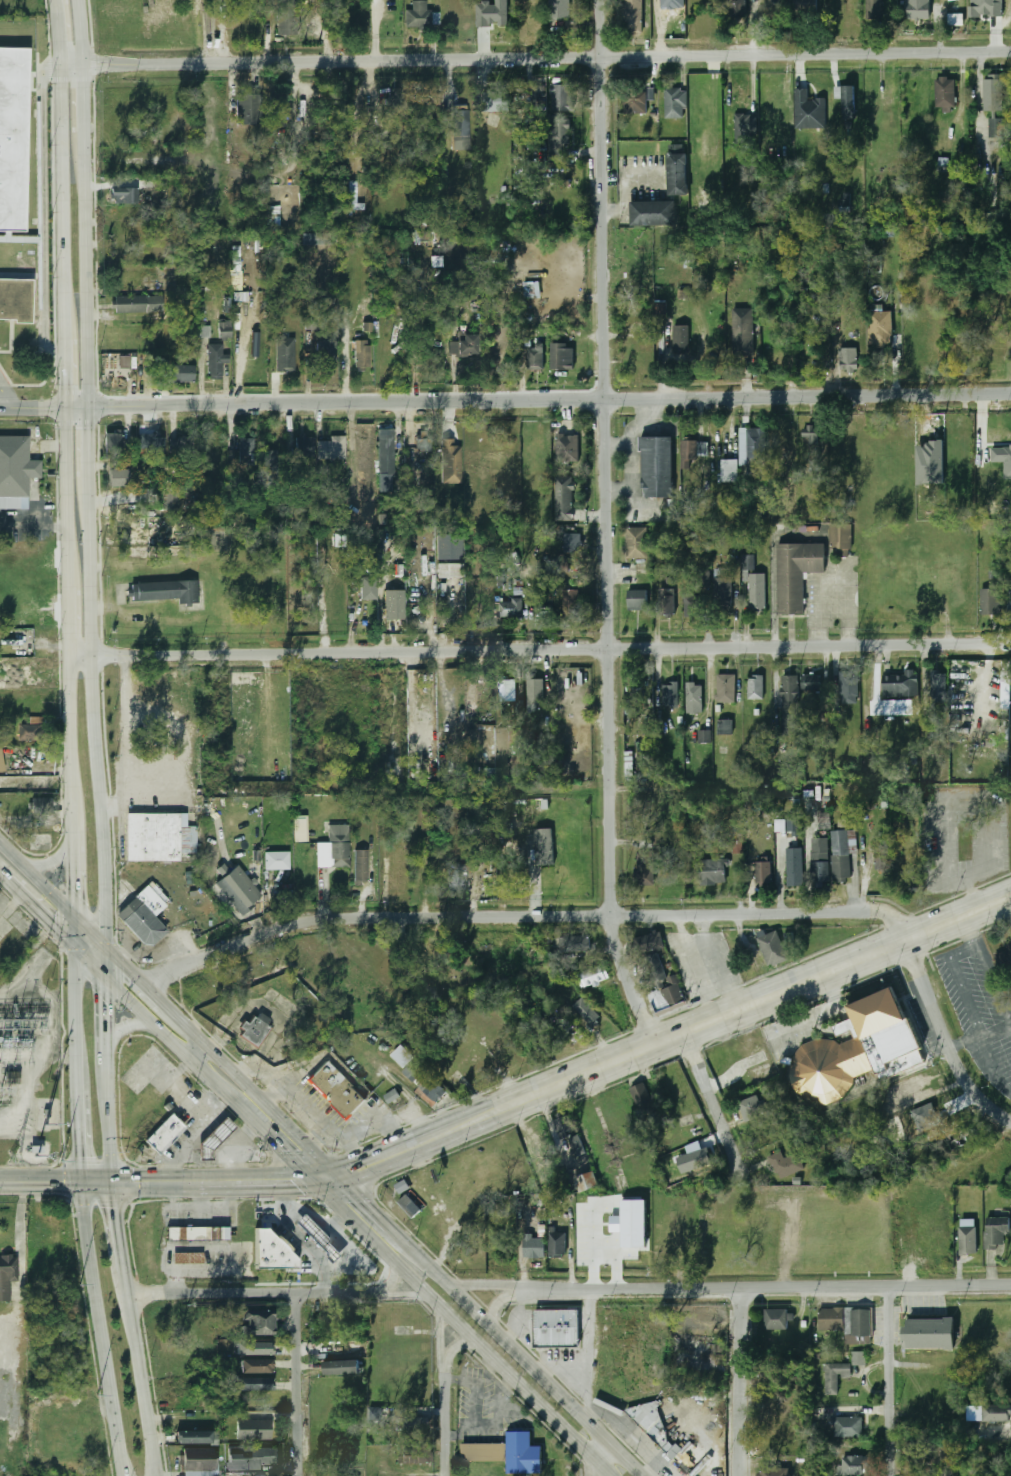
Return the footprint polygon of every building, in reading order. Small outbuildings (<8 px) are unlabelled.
[(477,26),(508,25),(508,0),(496,0),(496,2),(477,3),(477,26)] [(546,18),(569,18),(569,0),(546,0),(546,18)] [(641,0),(621,0),(621,33),(641,33),(641,0)] [(746,0),(726,0),(726,16),(747,16),(746,0)] [(797,14),(808,10),(804,0),(792,0),(797,14)] [(880,0),(864,0),(864,20),(880,20),(880,0)] [(929,0),(916,0),(916,2),(905,2),(905,19),(929,19),(929,0)] [(971,17),(1003,16),(1003,0),(971,0),(971,17)] [(276,35),(295,35),(295,1),(276,1),(276,35)] [(427,1),(410,1),(410,10),(404,10),(404,27),(427,27),(427,1)] [(964,14),(949,14),(949,25),(964,25),(964,14)] [(25,231),(28,49),(0,48),(0,230),(25,231)] [(955,78),(935,78),(935,110),(955,110),(955,78)] [(1001,79),(982,79),(982,111),(1001,111),(1001,79)] [(572,85),(550,85),(550,113),(572,113),(572,85)] [(664,119),(685,119),(685,87),(664,87),(664,119)] [(841,87),(841,119),(853,119),(853,87),(841,87)] [(825,99),(806,99),(806,89),(794,89),(794,129),(825,129),(825,99)] [(646,114),(646,90),(623,90),(623,114),(646,114)] [(400,117),(400,92),(386,92),(386,117),(400,117)] [(506,112),(506,93),(482,93),(482,112),(506,112)] [(259,125),(259,95),(235,95),(235,125),(259,125)] [(289,119),(289,96),(268,96),(268,119),(289,119)] [(466,111),(451,111),(451,133),(466,133),(466,111)] [(757,114),(735,115),(735,140),(758,139),(757,114)] [(1002,137),(1001,118),(988,119),(989,138),(1002,137)] [(550,161),(567,161),(567,119),(550,119),(550,161)] [(686,153),(666,153),(666,196),(686,196),(686,153)] [(138,204),(139,188),(111,187),(111,203),(138,204)] [(839,198),(839,208),(850,209),(850,199),(839,198)] [(674,202),(630,202),(630,226),(674,226),(674,202)] [(267,228),(279,228),(279,207),(267,207),(267,228)] [(114,289),(151,289),(151,279),(159,279),(159,268),(114,268),(114,289)] [(14,319),(14,322),(31,322),(32,280),(0,279),(0,319),(14,319)] [(539,298),(539,282),(523,282),(523,298),(539,298)] [(191,294),(191,283),(178,283),(178,294),(191,294)] [(114,296),(114,313),(160,313),(160,296),(114,296)] [(656,313),(667,313),(667,301),(656,301),(656,313)] [(753,308),(732,308),(732,356),(753,356),(753,308)] [(893,346),(892,311),(869,312),(871,347),(893,346)] [(218,322),(219,337),(231,336),(231,321),(218,322)] [(198,337),(209,338),(210,326),(198,325),(198,337)] [(673,351),(688,351),(688,326),(673,326),(673,351)] [(447,354),(476,354),(476,335),(462,335),(462,341),(447,341),(447,354)] [(369,340),(350,340),(350,369),(369,369),(369,340)] [(316,341),(316,371),(334,371),(334,341),(316,341)] [(543,343),(526,343),(526,369),(543,369),(543,343)] [(222,344),(207,344),(208,379),(222,379),(222,364),(229,364),(229,354),(222,354),(222,344)] [(550,345),(550,369),(573,369),(573,345),(550,345)] [(300,380),(300,347),(281,347),(281,367),(272,367),(272,380),(300,380)] [(856,373),(856,349),(839,349),(839,373),(856,373)] [(787,353),(767,353),(767,372),(787,372),(787,353)] [(119,357),(120,368),(129,368),(129,356),(119,357)] [(193,383),(193,366),(166,366),(166,383),(193,383)] [(974,426),(974,457),(998,457),(998,435),(985,435),(985,426),(974,426)] [(720,460),(721,482),(737,482),(737,465),(763,465),(763,429),(738,429),(738,459),(720,460)] [(430,450),(430,431),(416,431),(416,450),(430,450)] [(377,460),(392,460),(392,432),(377,432),(377,460)] [(120,450),(120,434),(103,434),(103,450),(120,450)] [(293,457),(311,457),(311,434),(293,434),(293,457)] [(578,435),(556,435),(556,462),(578,462),(578,435)] [(28,497),(27,478),(40,478),(40,461),(27,461),(27,436),(0,437),(0,497),(28,497)] [(672,436),(640,437),(640,497),(672,497),(672,436)] [(162,454),(162,438),(145,438),(145,454),(162,454)] [(192,454),(192,438),(167,438),(167,454),(192,454)] [(252,438),(238,438),(238,461),(252,461),(252,438)] [(343,458),(343,438),(316,438),(316,458),(343,458)] [(442,484),(462,483),(461,445),(454,446),(454,439),(441,439),(442,484)] [(696,440),(680,440),(680,471),(696,471),(696,440)] [(992,462),(1005,462),(1005,479),(1010,479),(1010,447),(992,447),(992,462)] [(259,451),(259,466),(275,466),(275,451),(259,451)] [(108,486),(130,486),(130,470),(108,470),(108,486)] [(391,473),(377,473),(377,492),(391,492),(391,473)] [(554,521),(572,521),(572,477),(554,477),(554,521)] [(851,524),(828,524),(828,550),(851,550),(851,524)] [(647,558),(647,527),(625,527),(625,558),(647,558)] [(437,534),(437,560),(463,559),(462,533),(437,534)] [(562,553),(581,553),(581,533),(562,533),(562,553)] [(803,574),(825,573),(824,543),(776,544),(777,614),(803,613),(803,574)] [(740,555),(740,571),(752,571),(752,555),(740,555)] [(554,571),(566,572),(567,559),(555,558),(554,571)] [(748,574),(748,613),(765,613),(765,574),(748,574)] [(359,599),(375,599),(375,576),(359,576),(359,599)] [(713,578),(713,615),(731,615),(731,578),(713,578)] [(130,583),(196,579),(198,603),(177,604),(177,597),(131,600),(130,583)] [(684,590),(684,617),(704,617),(704,579),(694,579),(694,590),(684,590)] [(980,614),(998,614),(998,588),(980,588),(980,614)] [(674,615),(674,589),(658,589),(658,615),(674,615)] [(405,619),(404,590),(384,590),(385,620),(405,619)] [(578,590),(562,590),(562,619),(578,619),(578,590)] [(647,610),(647,590),(627,590),(627,610),(647,610)] [(471,613),(490,613),(490,592),(471,592),(471,613)] [(522,619),(522,599),(498,599),(498,619),(522,619)] [(554,605),(542,605),(542,619),(553,619),(554,605)] [(1010,710),(1010,691),(1010,662),(1002,662),(1001,710),(1010,710)] [(855,671),(839,671),(839,702),(855,702),(855,671)] [(930,702),(946,702),(946,671),(930,671),(930,702)] [(716,674),(716,702),(735,702),(735,674),(716,674)] [(820,674),(801,674),(801,691),(820,691),(820,674)] [(748,699),(762,699),(762,675),(748,675),(748,699)] [(797,675),(781,675),(781,697),(775,697),(775,708),(781,708),(781,736),(798,736),(797,675)] [(498,701),(507,701),(506,677),(497,677),(498,701)] [(526,677),(526,712),(541,712),(541,677),(526,677)] [(507,703),(515,703),(515,679),(507,679),(507,703)] [(883,696),(918,696),(918,679),(883,679),(883,696)] [(677,682),(661,682),(661,707),(677,707),(677,682)] [(685,713),(701,713),(701,682),(685,682),(685,713)] [(586,704),(586,696),(558,696),(558,704),(586,704)] [(913,700),(884,700),(885,716),(914,715),(913,700)] [(716,734),(732,734),(732,719),(716,719),(716,734)] [(18,725),(18,740),(34,740),(34,725),(18,725)] [(479,741),(479,730),(467,730),(467,742),(479,741)] [(709,742),(709,731),(699,731),(699,742),(709,742)] [(626,782),(634,782),(634,762),(625,762),(626,782)] [(496,768),(471,768),(471,776),(496,776),(496,768)] [(816,803),(806,802),(805,813),(815,813),(816,803)] [(126,813),(185,813),(185,825),(196,825),(196,852),(179,852),(179,860),(125,860),(126,813)] [(800,834),(800,815),(787,814),(786,834),(800,834)] [(294,842),(308,842),(307,816),(293,817),(294,842)] [(317,867),(349,867),(349,824),(328,825),(328,842),(316,842),(317,867)] [(553,865),(551,828),(534,829),(536,865),(553,865)] [(852,830),(831,830),(832,880),(853,880),(852,830)] [(811,838),(811,883),(828,883),(828,838),(811,838)] [(801,846),(786,846),(786,880),(801,880),(801,846)] [(888,847),(874,847),(874,872),(888,872),(888,847)] [(287,869),(287,851),(262,851),(262,869),(287,869)] [(653,885),(653,852),(636,852),(636,885),(653,885)] [(353,880),(367,880),(367,857),(353,857),(353,880)] [(725,860),(699,860),(699,885),(725,885),(725,860)] [(755,862),(755,885),(769,885),(769,862),(755,862)] [(465,891),(465,864),(446,864),(446,891),(465,891)] [(237,913),(250,903),(227,873),(214,883),(237,913)] [(142,944),(115,915),(134,897),(147,885),(166,905),(153,916),(167,931),(151,945),(142,944)] [(664,947),(660,931),(633,939),(638,955),(664,947)] [(788,960),(777,931),(757,938),(768,967),(788,960)] [(560,954),(590,951),(588,935),(558,938),(560,954)] [(666,978),(658,953),(640,959),(659,1013),(686,1004),(676,975),(666,978)] [(610,978),(604,963),(579,973),(585,988),(610,978)] [(859,1077),(857,1084),(847,1098),(831,1104),(814,1101),(801,1092),(795,1076),(796,1066),(787,1064),(788,1057),(797,1059),(806,1046),(822,1039),(840,1041),(845,1044),(858,1038),(855,1031),(841,1037),(837,1027),(856,1019),(851,1009),(895,989),(910,1021),(912,1020),(926,1050),(923,1051),(928,1063),(884,1083),(878,1069),(859,1077)] [(572,1007),(592,1027),(602,1018),(581,997),(572,1007)] [(255,1019),(260,1013),(270,1020),(265,1026),(255,1019)] [(239,1037),(244,1030),(239,1026),(243,1021),(248,1024),(253,1017),(255,1019),(265,1026),(268,1028),(255,1046),(239,1037)] [(768,1063),(764,1049),(744,1056),(748,1070),(768,1063)] [(307,1080),(325,1061),(366,1101),(347,1119),(307,1080)] [(748,1070),(753,1084),(774,1077),(769,1063),(748,1070)] [(16,1073),(5,1073),(5,1083),(16,1083),(16,1073)] [(906,1108),(902,1095),(926,1087),(922,1075),(890,1086),(898,1110),(906,1108)] [(445,1090),(433,1079),(421,1091),(434,1103),(445,1090)] [(644,1083),(629,1089),(640,1118),(655,1112),(644,1083)] [(383,1096),(395,1088),(401,1096),(389,1104),(383,1096)] [(744,1122),(764,1114),(756,1095),(737,1103),(744,1122)] [(909,1106),(906,1100),(897,1104),(895,1102),(882,1108),(887,1117),(909,1106)] [(921,1128),(916,1111),(890,1118),(895,1135),(921,1128)] [(157,1155),(143,1141),(170,1114),(184,1128),(157,1155)] [(553,1121),(560,1139),(566,1137),(574,1158),(585,1154),(577,1133),(575,1134),(567,1115),(553,1121)] [(198,1145),(224,1118),(234,1127),(211,1150),(212,1160),(198,1161),(198,1145)] [(687,1172),(711,1164),(706,1147),(682,1155),(687,1172)] [(783,1158),(780,1152),(767,1157),(777,1180),(804,1169),(797,1153),(783,1158)] [(573,1179),(580,1194),(599,1185),(592,1171),(573,1179)] [(397,1203),(411,1218),(420,1210),(406,1194),(397,1203)] [(622,1247),(646,1248),(647,1200),(622,1200),(622,1216),(610,1216),(610,1232),(623,1232),(622,1247)] [(296,1223),(304,1215),(344,1256),(336,1263),(296,1223)] [(1009,1217),(984,1217),(984,1249),(1004,1249),(1004,1236),(1009,1236),(1009,1217)] [(227,1240),(227,1227),(166,1227),(166,1239),(227,1240)] [(976,1227),(959,1227),(959,1254),(976,1254),(976,1227)] [(296,1258),(296,1268),(256,1268),(256,1228),(266,1228),(296,1258)] [(565,1258),(565,1228),(549,1228),(549,1258),(565,1258)] [(544,1236),(523,1236),(523,1258),(544,1258),(544,1236)] [(172,1263),(202,1263),(202,1253),(172,1253),(172,1263)] [(16,1282),(16,1255),(0,1255),(0,1301),(8,1301),(8,1282),(16,1282)] [(844,1345),(870,1345),(869,1309),(845,1309),(845,1308),(818,1308),(818,1330),(844,1330),(844,1345)] [(765,1309),(765,1329),(788,1329),(788,1309),(765,1309)] [(273,1335),(273,1311),(241,1311),(241,1335),(273,1335)] [(538,1311),(581,1311),(582,1346),(539,1347),(538,1311)] [(954,1319),(907,1319),(907,1349),(954,1349),(954,1319)] [(364,1353),(363,1340),(317,1342),(317,1355),(364,1353)] [(236,1342),(236,1355),(271,1355),(271,1342),(236,1342)] [(863,1363),(863,1354),(851,1354),(851,1363),(863,1363)] [(240,1374),(271,1374),(271,1360),(240,1360),(240,1374)] [(359,1361),(323,1361),(323,1375),(359,1375),(359,1361)] [(846,1374),(846,1365),(825,1365),(825,1391),(837,1391),(837,1374),(846,1374)] [(237,1378),(237,1391),(271,1391),(271,1378),(237,1378)] [(1010,1421),(1010,1406),(984,1406),(984,1421),(1010,1421)] [(861,1418),(831,1418),(831,1437),(861,1437),(861,1418)] [(270,1420),(235,1420),(235,1440),(270,1440),(270,1420)] [(216,1444),(216,1432),(175,1432),(175,1444),(216,1444)] [(507,1444),(461,1444),(461,1462),(507,1462),(507,1473),(541,1473),(541,1446),(530,1446),(530,1432),(507,1432),(507,1444)] [(277,1447),(227,1447),(227,1470),(277,1469),(277,1447)] [(183,1449),(183,1475),(213,1475),(213,1449),(183,1449)] [(867,1457),(839,1457),(839,1475),(867,1475),(867,1457)] [(758,1475),(791,1475),(791,1467),(758,1468),(758,1475)]
